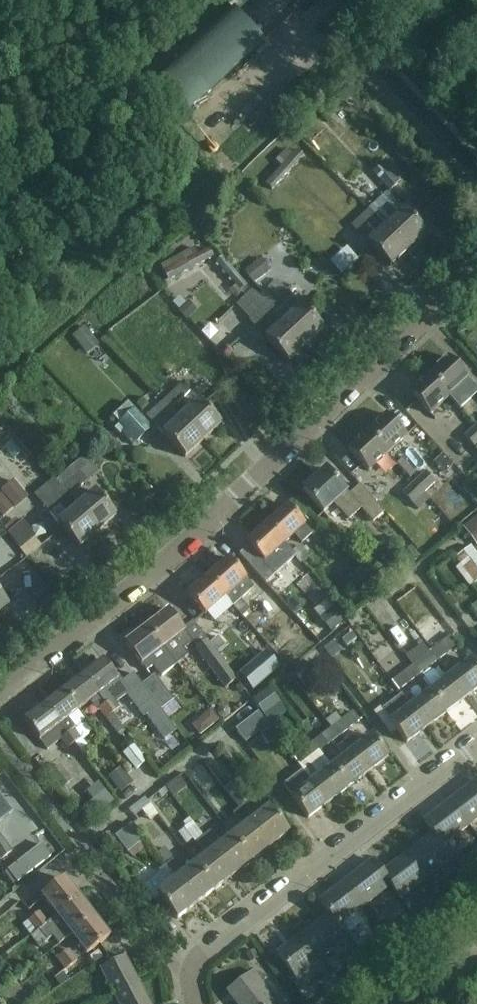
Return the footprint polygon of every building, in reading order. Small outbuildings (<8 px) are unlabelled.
[(263,43),(232,11),(147,91),(177,123),(263,43)] [(373,173),(389,191),(398,183),(382,165),(373,173)] [(387,193),(368,211),(407,251),(425,234),(387,193)] [(407,251),(368,211),(351,227),(359,235),(367,227),(376,236),(367,244),(389,268),(407,251)] [(352,265),(372,256),(364,240),(345,249),(352,265)] [(205,249),(203,244),(172,258),(179,273),(225,253),(220,243),(205,249)] [(276,280),(259,297),(305,347),(323,330),(301,306),(300,307),(276,280)] [(265,340),(273,349),(287,363),(305,347),(259,297),(253,291),(236,306),(250,321),(249,322),(257,330),(266,321),(275,331),(265,340)] [(428,376),(448,398),(459,409),(476,393),(476,390),(468,380),(461,373),(448,358),(428,376)] [(448,398),(428,376),(409,394),(429,415),(448,398)] [(182,384),(163,401),(202,443),(220,425),(182,384)] [(202,443),(163,401),(146,417),(184,459),(202,443)] [(113,417),(136,443),(151,429),(128,404),(113,417)] [(386,415),(367,433),(387,455),(406,437),(386,415)] [(464,438),(474,448),(476,444),(476,428),(476,427),(464,438)] [(387,455),(367,433),(348,451),(367,472),(387,455)] [(84,457),(54,482),(97,532),(115,517),(94,493),(85,501),(76,491),(97,473),(84,457)] [(348,496),(338,486),(325,471),(302,492),(322,513),(333,504),(348,520),(360,509),(373,523),(383,513),(359,486),(348,496)] [(427,473),(415,484),(424,493),(435,483),(436,483),(427,473)] [(54,482),(39,495),(45,503),(42,506),(49,514),(57,524),(65,533),(78,549),(97,532),(54,482)] [(415,484),(404,494),(413,504),(424,493),(415,484)] [(286,506),(266,525),(284,545),(293,536),(301,544),(312,534),(300,521),(286,506)] [(248,547),(239,556),(265,585),(274,577),(272,575),(276,575),(285,566),(286,561),(285,559),(292,553),(284,545),(266,525),(245,544),(246,545),(247,545),(248,547)] [(7,537),(6,538),(25,561),(39,550),(32,542),(34,541),(21,526),(18,528),(7,537)] [(299,547),(292,553),(302,563),(308,557),(299,547)] [(474,585),(476,583),(476,556),(471,548),(455,560),(474,585)] [(292,553),(285,559),(286,561),(294,570),(302,563),(292,553)] [(228,560),(207,578),(233,607),(242,618),(247,624),(254,617),(240,601),(253,589),(229,561),(228,560)] [(207,578),(186,597),(187,598),(188,598),(204,616),(206,615),(214,624),(233,607),(207,578)] [(329,584),(318,593),(325,603),(337,595),(329,584)] [(255,602),(269,618),(282,607),(268,591),(255,602)] [(233,607),(225,614),(234,624),(242,618),(233,607)] [(168,611),(146,628),(176,666),(187,657),(183,651),(192,643),(168,611)] [(457,646),(435,618),(416,633),(430,651),(437,661),(457,646)] [(176,666),(146,628),(125,645),(146,672),(152,667),(160,678),(176,666)] [(216,634),(209,641),(216,650),(224,643),(216,634)] [(206,642),(195,651),(224,689),(236,680),(206,642)] [(412,666),(411,667),(418,676),(437,661),(430,651),(429,652),(422,643),(405,657),(412,666)] [(266,653),(239,676),(252,691),(279,668),(266,653)] [(102,662),(82,677),(111,716),(118,710),(111,701),(114,698),(115,700),(125,692),(119,684),(102,662)] [(295,677),(303,688),(323,673),(314,662),(295,677)] [(450,677),(466,698),(476,690),(476,672),(469,662),(450,677)] [(418,676),(411,667),(391,681),(399,691),(418,676)] [(120,684),(119,684),(125,692),(137,709),(143,717),(146,715),(165,740),(176,732),(160,711),(141,686),(132,674),(120,684)] [(141,686),(160,711),(173,701),(154,676),(141,686)] [(82,677),(64,692),(78,710),(89,702),(97,712),(98,711),(119,737),(124,733),(111,716),(82,677)] [(450,677),(430,692),(446,713),(466,698),(450,677)] [(252,699),(264,715),(280,704),(269,687),(252,699)] [(64,692),(44,707),(73,745),(80,740),(73,731),(75,729),(74,728),(84,721),(76,711),(78,710),(64,692)] [(430,692),(411,707),(427,728),(446,713),(430,692)] [(401,694),(380,710),(390,723),(406,744),(427,728),(411,707),(401,694)] [(227,701),(204,717),(213,729),(236,713),(227,701)] [(73,745),(44,707),(24,722),(47,751),(60,740),(67,750),(73,745)] [(128,732),(138,726),(129,711),(119,717),(128,732)] [(351,712),(331,728),(338,737),(359,722),(351,712)] [(331,728),(320,736),(328,745),(338,737),(331,728)] [(352,737),(343,743),(367,774),(387,759),(371,737),(359,746),(352,737)] [(150,738),(138,744),(147,762),(158,757),(150,738)] [(343,758),(331,768),(347,789),(367,774),(343,743),(336,749),(343,758)] [(122,754),(135,771),(146,762),(133,746),(122,754)] [(302,750),(292,758),(299,768),(309,760),(302,750)] [(77,757),(64,762),(72,785),(86,780),(77,757)] [(59,766),(49,774),(61,789),(70,781),(59,766)] [(331,768),(311,783),(327,804),(347,789),(331,768)] [(302,772),(282,787),(291,799),(307,820),(327,804),(311,783),(302,772)] [(160,786),(169,801),(185,792),(177,777),(160,786)] [(450,802),(469,827),(476,820),(476,782),(476,781),(450,802)] [(234,782),(224,790),(269,849),(288,834),(268,808),(256,817),(246,803),(249,801),(234,782)] [(241,828),(231,836),(251,863),(269,849),(224,790),(214,798),(229,818),(232,816),(241,828)] [(12,813),(0,798),(0,822),(12,813)] [(423,822),(433,834),(443,847),(443,846),(469,827),(450,802),(423,822)] [(202,837),(233,877),(251,863),(231,836),(219,845),(202,822),(195,827),(202,837)] [(115,837),(127,853),(143,841),(131,825),(115,837)] [(433,834),(407,854),(427,879),(453,859),(443,846),(443,847),(433,834)] [(11,852),(0,837),(0,861),(11,852)] [(205,856),(194,865),(215,891),(233,877),(202,837),(195,842),(205,856)] [(407,854),(381,874),(391,886),(390,887),(400,900),(427,879),(407,854)] [(172,861),(164,867),(194,906),(215,891),(194,865),(182,874),(172,861)] [(372,862),(345,882),(365,906),(390,887),(391,886),(381,874),(372,862)] [(194,906),(164,867),(158,871),(161,876),(149,885),(176,920),(194,906)] [(41,898),(55,916),(57,918),(79,900),(64,880),(41,898)] [(365,906),(345,882),(319,902),(328,915),(338,927),(339,926),(347,938),(364,925),(355,914),(365,906)] [(70,936),(71,936),(94,919),(79,900),(57,918),(55,916),(48,923),(35,933),(30,937),(38,948),(52,936),(58,944),(70,936)] [(48,923),(39,912),(27,922),(35,933),(48,923)] [(338,927),(328,915),(302,935),(321,960),(348,939),(347,938),(339,926),(338,927)] [(94,919),(71,936),(86,956),(108,938),(94,919)] [(321,960),(302,935),(276,955),(295,980),(321,960)] [(56,959),(65,971),(77,961),(68,950),(56,959)] [(100,970),(113,996),(137,984),(124,958),(100,970)] [(0,967),(0,980),(2,983),(14,977),(7,963),(0,967)] [(253,973),(226,993),(235,1003),(276,1003),(253,973)] [(113,996),(117,1003),(148,1003),(137,984),(113,996)] [(0,994),(0,1003),(10,1003),(13,1002),(6,991),(0,994)]
